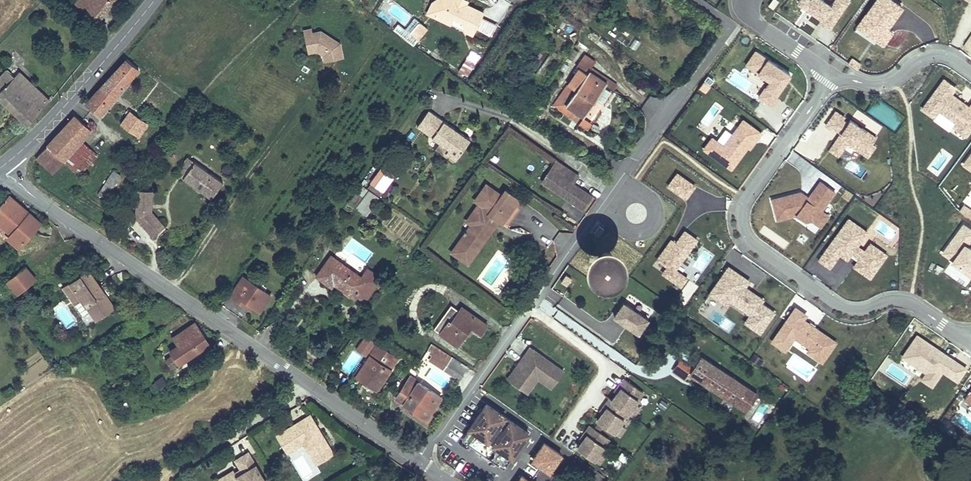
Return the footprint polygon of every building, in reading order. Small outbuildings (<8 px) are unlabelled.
[(75,6),(97,25),(118,0),(80,0),(75,6)] [(456,2),(456,1),(456,0),(435,0),(432,2),(433,16),(451,24),(454,17),(464,22),(463,23),(466,31),(473,34),(483,12),(465,3),(461,4),(456,2)] [(849,0),(835,0),(832,4),(825,0),(796,0),(795,1),(821,18),(817,24),(830,31),(850,1),(849,0)] [(852,32),(880,49),(892,30),(887,27),(900,5),(891,0),(875,0),(867,14),(864,12),(852,32)] [(486,20),(480,32),(491,37),(497,26),(486,20)] [(420,22),(414,29),(421,36),(428,28),(420,22)] [(312,29),(303,31),(308,52),(317,50),(324,54),(325,61),(343,58),(340,43),(321,31),(313,33),(312,29)] [(418,40),(421,36),(414,29),(410,33),(418,40)] [(471,50),(459,72),(467,76),(479,54),(471,50)] [(756,97),(772,108),(779,99),(776,95),(790,75),(755,51),(745,66),(768,81),(756,97)] [(577,65),(580,67),(614,91),(618,85),(592,67),(596,61),(585,53),(577,65)] [(138,68),(126,59),(95,93),(94,92),(92,94),(93,95),(85,103),(99,115),(138,68)] [(580,67),(553,107),(587,130),(614,91),(580,67)] [(0,92),(0,104),(25,129),(49,105),(16,75),(0,92)] [(942,77),(920,108),(966,139),(970,132),(970,100),(968,105),(953,93),(957,87),(942,77)] [(881,136),(833,107),(821,127),(837,136),(829,149),(839,155),(846,144),(868,157),(881,136)] [(429,110),(417,126),(440,142),(449,149),(446,153),(455,159),(470,139),(458,131),(457,133),(453,130),(454,128),(429,110)] [(121,124),(138,137),(146,126),(143,123),(145,121),(131,111),(121,124)] [(91,130),(75,115),(47,145),(64,160),(81,140),(91,130)] [(759,134),(740,121),(722,145),(708,135),(699,148),(731,171),(759,134)] [(81,140),(64,160),(73,168),(91,149),(81,140)] [(449,149),(440,142),(434,149),(453,162),(455,159),(446,153),(449,149)] [(64,160),(47,145),(36,157),(52,172),(64,160)] [(970,172),(970,151),(961,165),(970,172)] [(183,178),(194,161),(188,157),(177,173),(183,178)] [(552,179),(547,185),(583,209),(592,196),(573,183),(570,181),(575,173),(555,160),(545,174),(552,179)] [(169,167),(161,161),(153,171),(161,177),(169,167)] [(223,182),(194,161),(183,178),(211,198),(223,182)] [(114,186),(121,176),(113,171),(107,181),(114,186)] [(676,172),(666,187),(686,199),(695,184),(676,172)] [(575,173),(570,181),(573,183),(579,175),(575,173)] [(541,181),(547,185),(552,179),(545,174),(541,181)] [(375,177),(367,188),(369,190),(378,196),(386,185),(375,177)] [(105,199),(114,186),(107,181),(98,194),(105,199)] [(809,195),(801,189),(768,198),(775,222),(792,219),(815,235),(836,207),(830,202),(837,193),(820,182),(809,195)] [(498,221),(501,223),(519,198),(506,189),(501,195),(486,184),(474,200),(479,203),(466,221),(471,224),(459,242),(472,251),(485,234),(488,236),(494,227),(491,225),(495,219),(498,221)] [(356,208),(369,190),(367,188),(363,185),(350,204),(356,208)] [(152,211),(153,190),(137,189),(135,217),(147,231),(159,220),(152,211)] [(378,196),(369,190),(356,208),(366,215),(379,197),(378,196)] [(519,198),(501,223),(506,227),(524,201),(519,198)] [(47,226),(15,201),(0,216),(0,225),(15,238),(11,243),(23,252),(47,226)] [(970,219),(970,210),(966,207),(962,213),(970,219)] [(870,277),(885,256),(869,245),(864,254),(854,247),(866,231),(847,218),(818,258),(830,267),(839,255),(845,260),(850,257),(855,260),(854,265),(870,277)] [(164,226),(159,220),(147,231),(152,237),(164,226)] [(966,246),(970,238),(970,230),(960,223),(941,252),(970,272),(970,250),(966,246)] [(604,228),(599,225),(593,233),(598,236),(604,228)] [(698,240),(683,229),(677,238),(672,235),(651,264),(682,285),(687,277),(677,270),(698,240)] [(472,251),(459,242),(452,251),(468,263),(488,236),(485,234),(472,251)] [(613,262),(614,259),(613,256),(611,254),(609,253),(606,252),(603,253),(601,254),(599,257),(599,260),(600,262),(601,265),(604,266),(607,267),(609,266),(612,265),(613,262)] [(334,284),(336,281),(356,295),(364,301),(375,287),(361,278),(331,255),(316,276),(331,287),(334,284)] [(746,279),(727,267),(708,296),(726,308),(728,302),(749,316),(743,325),(758,335),(774,311),(760,302),(763,298),(742,285),(746,279)] [(367,269),(361,278),(375,287),(380,279),(367,269)] [(12,282),(20,295),(36,284),(27,271),(12,282)] [(98,322),(115,311),(92,272),(68,287),(78,304),(84,300),(98,322)] [(243,276),(230,295),(237,300),(240,297),(252,305),(260,311),(271,295),(243,276)] [(336,281),(334,284),(354,298),(356,295),(336,281)] [(237,300),(230,295),(223,306),(230,311),(237,300)] [(250,308),(252,305),(240,297),(237,300),(250,308)] [(647,320),(621,302),(611,317),(637,335),(647,320)] [(511,304),(507,310),(514,315),(518,309),(511,304)] [(459,310),(451,305),(438,323),(443,328),(440,333),(458,346),(467,333),(471,327),(473,329),(480,334),(487,325),(462,307),(459,310)] [(808,316),(794,307),(772,342),(786,351),(795,337),(810,347),(805,354),(822,365),(838,341),(805,320),(808,316)] [(434,329),(440,333),(443,328),(438,323),(434,329)] [(158,381),(205,347),(191,327),(156,349),(159,355),(146,364),(158,381)] [(367,336),(369,333),(366,331),(363,335),(365,338),(357,348),(365,354),(375,342),(367,336)] [(377,339),(369,333),(367,336),(375,342),(377,339)] [(967,367),(916,334),(900,358),(924,374),(920,380),(933,388),(942,373),(957,383),(967,367)] [(368,379),(379,387),(391,369),(387,367),(394,356),(377,344),(356,376),(366,382),(368,379)] [(530,347),(521,360),(524,362),(510,381),(527,393),(538,378),(545,383),(557,367),(530,347)] [(459,379),(467,367),(439,348),(436,352),(432,349),(431,350),(431,351),(433,353),(429,359),(459,379)] [(687,348),(679,361),(691,369),(689,372),(747,410),(757,395),(687,348)] [(363,357),(358,354),(351,364),(347,361),(343,368),(352,373),(363,357)] [(387,367),(391,369),(398,359),(394,356),(387,367)] [(524,362),(521,360),(507,379),(510,381),(524,362)] [(689,372),(691,369),(679,361),(672,372),(684,380),(689,372)] [(563,371),(557,367),(545,383),(552,388),(563,371)] [(407,382),(415,387),(419,382),(410,376),(407,382)] [(366,382),(377,390),(379,387),(368,379),(366,382)] [(623,379),(617,386),(620,388),(616,393),(611,400),(609,399),(603,406),(606,408),(597,420),(614,432),(620,424),(628,413),(634,404),(642,393),(623,379)] [(430,412),(441,397),(419,382),(415,387),(407,382),(396,397),(410,407),(426,418),(430,412)] [(463,438),(480,451),(483,446),(488,450),(491,448),(494,450),(494,453),(493,456),(491,459),(504,468),(530,434),(488,404),(463,438)] [(639,408),(634,404),(628,413),(633,417),(639,408)] [(430,412),(426,418),(410,407),(408,411),(427,424),(433,415),(430,412)] [(331,447),(310,412),(278,432),(290,451),(305,442),(314,457),(331,447)] [(625,428),(620,424),(614,432),(619,436),(625,428)] [(577,447),(594,460),(600,452),(609,439),(589,425),(584,433),(586,434),(583,440),(577,447)] [(545,444),(533,460),(550,472),(562,456),(545,444)] [(480,451),(491,459),(493,456),(488,455),(487,453),(487,450),(488,450),(483,446),(480,451)] [(331,447),(314,457),(319,464),(336,455),(331,447)] [(226,473),(231,480),(241,480),(243,480),(269,480),(251,450),(238,457),(244,467),(238,470),(236,467),(226,473)] [(594,460),(599,463),(605,455),(600,452),(594,460)] [(219,477),(221,480),(231,480),(226,473),(219,477)]
